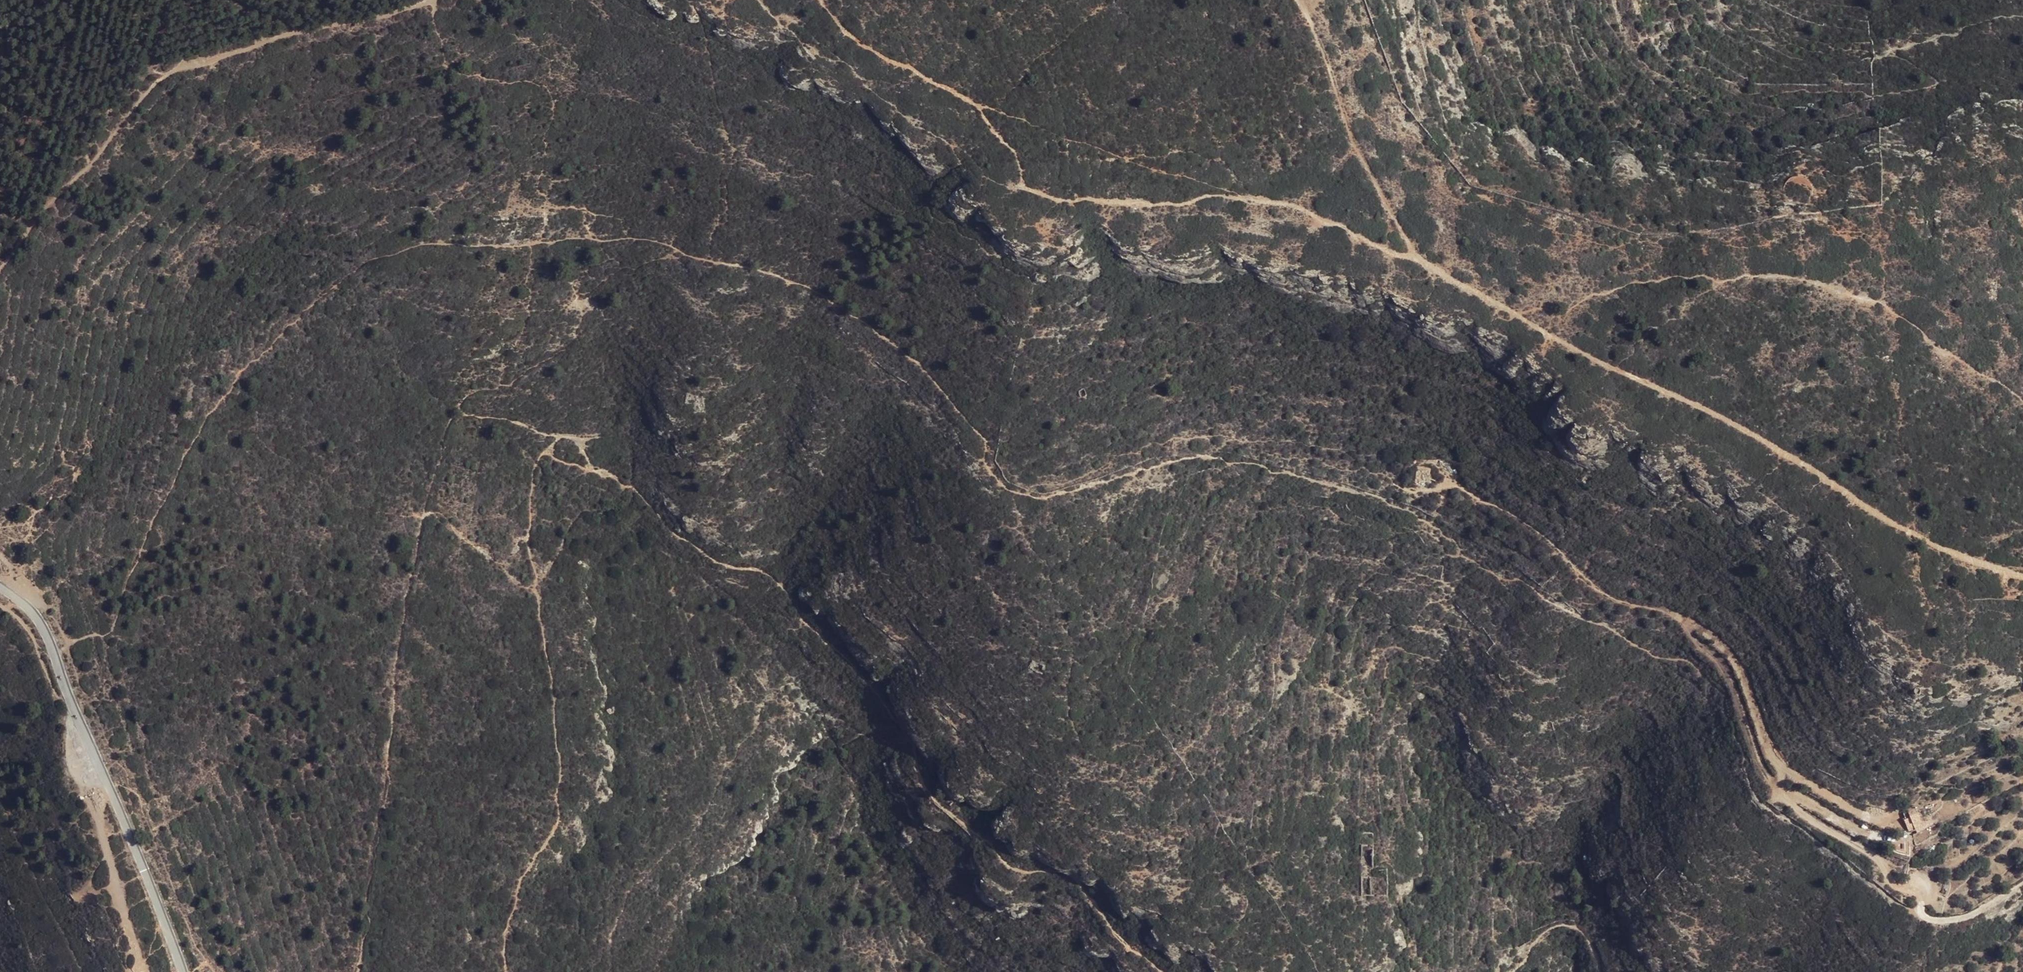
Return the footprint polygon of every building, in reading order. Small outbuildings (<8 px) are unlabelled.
[(1430,468),(1416,466),(1414,483),(1428,484),(1430,468)] [(1925,822),(1919,806),(1908,810),(1911,819),(1914,825),(1915,825),(1925,822)] [(1914,825),(1911,819),(1906,821),(1910,833),(1917,831),(1915,825),(1914,825)]
